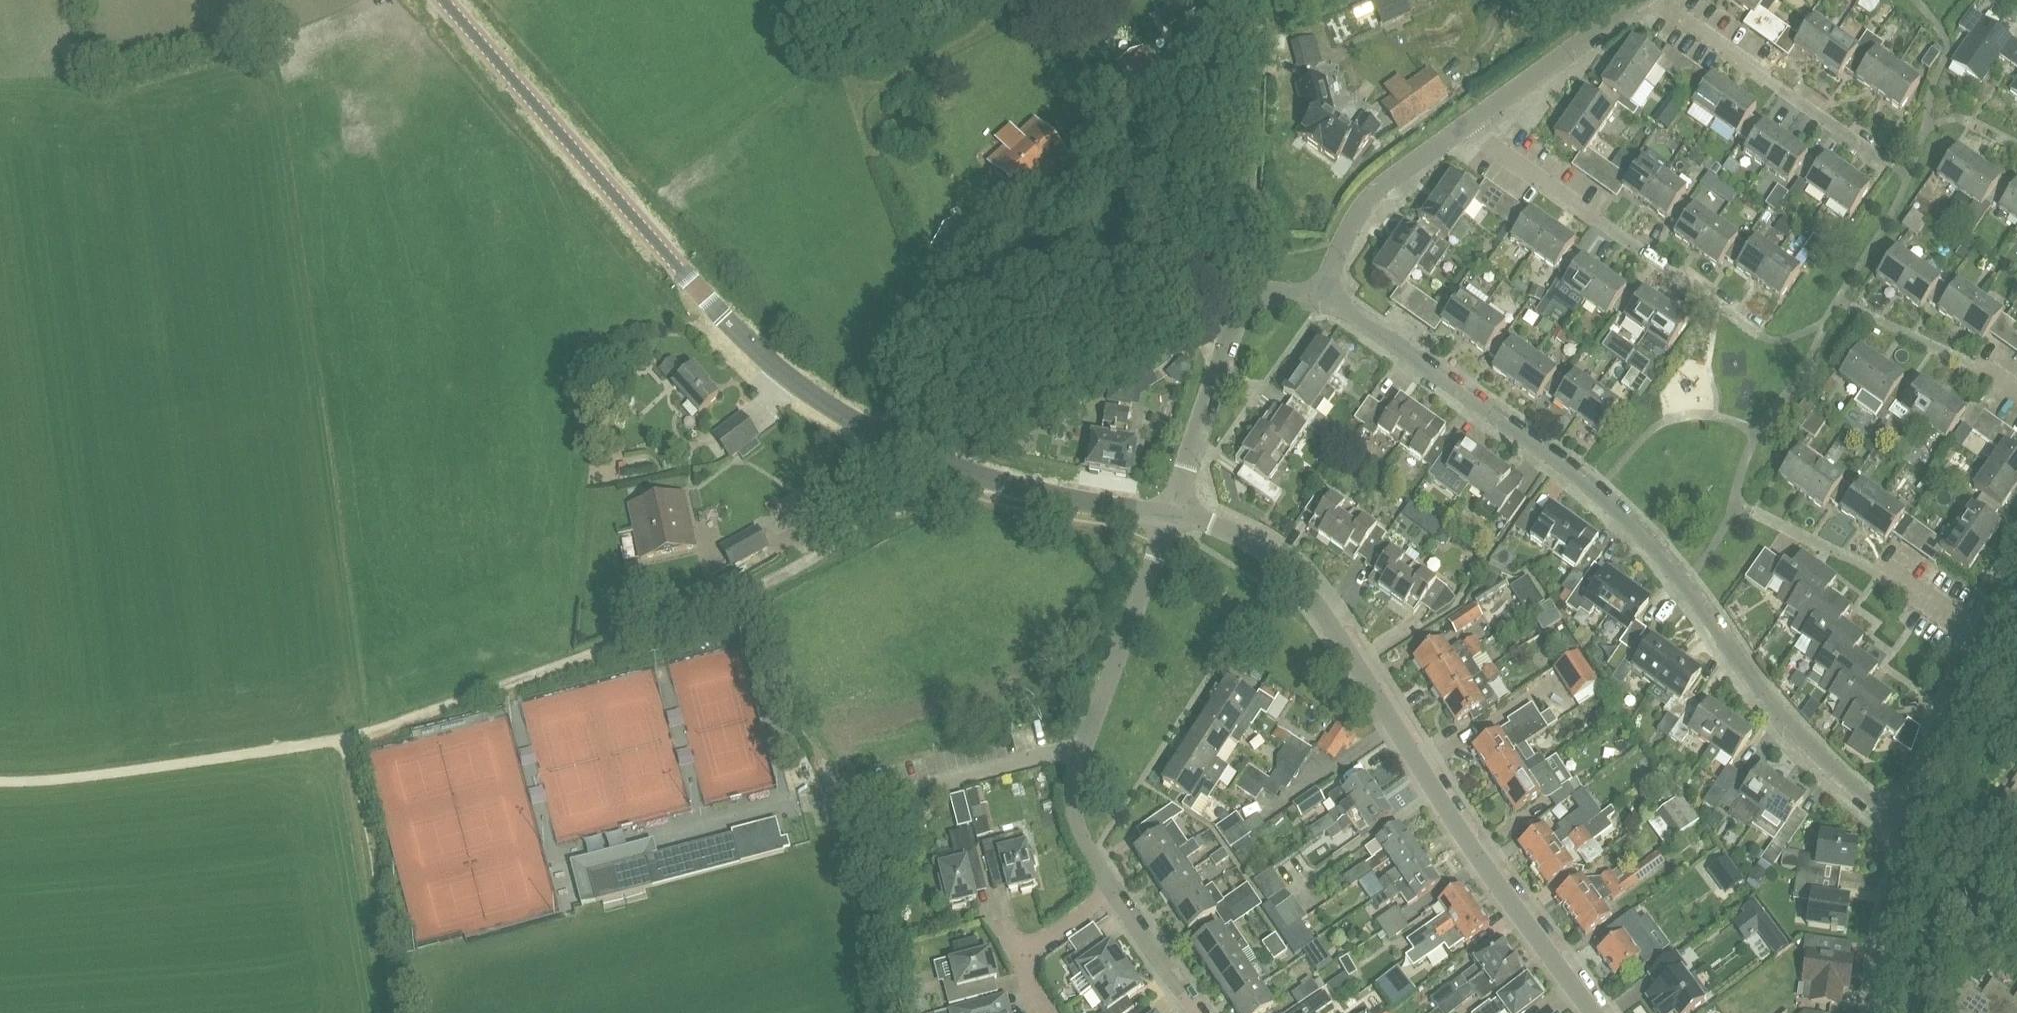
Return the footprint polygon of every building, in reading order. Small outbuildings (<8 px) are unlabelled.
[(1177,0),(1167,0),(1154,8),(1167,28),(1187,16),(1177,0)] [(1406,8),(1403,0),(1378,0),(1374,1),(1381,18),(1406,8)] [(1757,34),(1769,16),(1759,8),(1765,0),(1734,0),(1752,12),(1744,24),(1757,34)] [(1972,10),(1959,28),(1971,37),(1953,63),(1966,73),(1997,28),(1972,10)] [(2006,17),(2015,22),(2016,19),(2016,14),(2011,10),(2006,17)] [(1757,34),(1766,40),(1778,22),(1769,16),(1757,34)] [(1775,46),(1784,53),(1788,55),(1794,46),(1816,62),(1836,34),(1813,18),(1812,20),(1808,18),(1796,34),(1787,28),(1775,46)] [(1787,28),(1778,22),(1766,40),(1775,46),(1787,28)] [(2011,65),(2016,55),(2016,42),(1997,28),(1966,73),(1981,83),(2000,57),(2011,65)] [(1844,69),(1850,74),(1863,55),(1870,47),(1876,38),(1868,32),(1856,48),(1836,34),(1816,62),(1838,77),(1844,69)] [(1633,40),(1618,62),(1644,81),(1655,65),(1668,74),(1680,56),(1666,47),(1658,58),(1633,40)] [(1870,47),(1863,55),(1850,74),(1857,78),(1855,80),(1878,95),(1898,66),(1870,47)] [(1930,69),(1940,55),(1932,49),(1922,64),(1930,69)] [(1127,78),(1122,81),(1114,86),(1124,103),(1160,82),(1159,81),(1186,65),(1179,53),(1152,69),(1142,53),(1120,66),(1127,78)] [(1689,63),(1680,56),(1668,74),(1677,80),(1689,63)] [(1599,92),(1616,104),(1637,119),(1642,111),(1630,102),(1644,81),(1618,62),(1603,84),(1604,85),(1599,92)] [(1898,66),(1878,95),(1900,111),(1921,83),(1898,66)] [(1711,78),(1698,69),(1686,87),(1698,95),(1692,105),(1713,119),(1733,91),(1712,76),(1711,78)] [(1430,72),(1407,89),(1423,111),(1446,95),(1430,72)] [(1363,149),(1379,126),(1364,116),(1353,132),(1330,116),(1332,113),(1323,78),(1298,85),(1308,122),(1298,136),(1321,152),(1322,150),(1337,161),(1342,154),(1353,162),(1363,149)] [(1738,134),(1744,139),(1756,121),(1750,117),(1756,107),(1733,91),(1713,119),(1737,136),(1738,134)] [(1570,113),(1597,134),(1613,111),(1612,110),(1616,104),(1599,92),(1594,98),(1585,92),(1570,113)] [(1409,121),(1393,99),(1383,106),(1399,129),(1409,121)] [(1669,101),(1662,111),(1674,120),(1681,110),(1669,101)] [(1597,134),(1570,113),(1554,136),(1580,154),(1572,166),(1584,174),(1596,156),(1587,150),(1597,134)] [(1006,149),(989,164),(1024,203),(1071,160),(1037,121),(1019,137),(1023,142),(1011,154),(1006,149)] [(1763,126),(1756,121),(1744,139),(1750,143),(1744,153),(1766,168),(1786,139),(1764,124),(1763,126)] [(1794,175),(1800,180),(1813,161),(1807,156),(1808,155),(1786,139),(1766,168),(1788,183),(1794,175)] [(1958,192),(1978,163),(1957,148),(1937,177),(1958,192)] [(1706,160),(1693,151),(1686,161),(1699,170),(1706,160)] [(1607,164),(1596,156),(1584,174),(1594,182),(1607,164)] [(1820,165),(1813,161),(1800,180),(1807,184),(1806,186),(1826,200),(1846,172),(1825,157),(1820,165)] [(1628,179),(1615,170),(1603,188),(1616,197),(1622,188),(1643,203),(1663,175),(1642,160),(1628,179)] [(1987,200),(1994,204),(2007,186),(2000,182),(2002,180),(1978,163),(1958,192),(1974,203),(1962,221),(1975,231),(1991,208),(1985,203),(1987,200)] [(1615,170),(1607,164),(1594,182),(1603,188),(1615,170)] [(1716,164),(1710,172),(1715,176),(1721,168),(1716,164)] [(1869,188),(1846,172),(1826,200),(1849,216),(1869,188)] [(1437,196),(1463,215),(1474,200),(1487,209),(1500,191),(1485,181),(1477,192),(1467,185),(1456,177),(1452,175),(1437,196)] [(1673,222),(1686,204),(1679,199),(1685,191),(1663,175),(1643,203),(1666,219),(1667,217),(1673,222)] [(1994,204),(2000,209),(1999,210),(2016,223),(2016,184),(2013,190),(2007,186),(1994,204)] [(1727,186),(1719,197),(1729,204),(1737,193),(1727,186)] [(1508,197),(1500,191),(1487,209),(1495,214),(1508,197)] [(1423,219),(1419,225),(1435,237),(1439,231),(1448,237),(1463,215),(1437,196),(1421,218),(1423,219)] [(1519,204),(1508,197),(1495,214),(1506,222),(1519,204)] [(1526,210),(1519,204),(1506,222),(1507,223),(1513,227),(1517,230),(1511,239),(1532,254),(1553,226),(1531,210),(1529,212),(1526,210)] [(1692,208),(1686,204),(1673,222),(1679,226),(1673,235),(1696,251),(1715,222),(1693,206),(1692,208)] [(1929,221),(1913,210),(1903,225),(1918,236),(1929,221)] [(932,245),(959,267),(984,237),(957,215),(932,245)] [(1786,219),(1777,231),(1787,239),(1796,226),(1786,219)] [(1730,262),(1743,244),(1737,239),(1738,238),(1715,222),(1696,251),(1718,266),(1724,258),(1730,262)] [(1502,243),(1513,227),(1507,223),(1496,239),(1502,243)] [(1431,244),(1435,237),(1419,225),(1414,232),(1404,225),(1394,240),(1389,247),(1417,267),(1431,277),(1440,265),(1425,254),(1432,245),(1431,244)] [(1562,273),(1574,255),(1568,251),(1574,241),(1553,226),(1532,254),(1555,270),(1555,269),(1562,273)] [(1818,261),(1829,245),(1814,234),(1803,250),(1818,261)] [(1743,244),(1730,262),(1737,266),(1736,268),(1758,283),(1777,256),(1755,240),(1749,248),(1743,244)] [(1417,267),(1389,247),(1385,253),(1373,269),(1400,288),(1391,301),(1395,303),(1405,311),(1418,293),(1405,284),(1417,267)] [(1964,260),(1969,252),(1962,247),(1956,254),(1964,260)] [(1876,277),(1898,293),(1918,264),(1896,249),(1876,277)] [(1479,255),(1474,260),(1474,266),(1485,265),(1485,255),(1479,255)] [(1581,259),(1574,255),(1562,273),(1568,278),(1554,297),(1576,312),(1584,302),(1604,273),(1582,258),(1581,259)] [(1800,271),(1777,256),(1758,283),(1780,299),(1800,271)] [(1918,264),(1898,293),(1920,309),(1926,299),(1933,304),(1946,286),(1939,281),(1940,280),(1918,264)] [(1626,289),(1604,273),(1584,302),(1606,318),(1612,309),(1618,313),(1631,295),(1625,291),(1626,289)] [(1939,310),(1961,326),(1981,297),(1959,281),(1952,290),(1946,286),(1933,304),(1939,309),(1939,310)] [(1451,282),(1446,288),(1455,294),(1459,288),(1451,282)] [(1533,285),(1528,298),(1541,302),(1545,289),(1533,285)] [(1637,299),(1631,295),(1618,313),(1624,318),(1624,319),(1646,335),(1665,307),(1643,291),(1637,299)] [(1405,311),(1414,317),(1427,299),(1418,293),(1405,311)] [(1441,322),(1462,337),(1483,309),(1461,294),(1447,313),(1436,305),(1423,324),(1434,331),(1441,322)] [(1983,341),(1988,333),(1999,341),(2013,322),(2002,314),(2003,313),(1981,297),(1961,326),(1983,341)] [(1423,324),(1436,305),(1427,299),(1414,317),(1423,324)] [(1538,306),(1535,311),(1541,315),(1544,310),(1538,306)] [(1665,307),(1646,335),(1668,350),(1688,323),(1665,307)] [(1485,352),(1492,356),(1505,338),(1499,334),(1505,325),(1483,309),(1462,337),(1485,353),(1485,352)] [(1536,329),(1547,337),(1554,327),(1543,319),(1536,329)] [(2013,322),(1999,341),(2010,349),(2016,339),(2016,325),(2013,322)] [(1556,329),(1551,336),(1561,343),(1566,336),(1556,329)] [(1512,341),(1511,343),(1505,338),(1492,356),(1498,361),(1492,369),(1514,385),(1534,357),(1512,341)] [(1319,342),(1302,367),(1328,386),(1340,394),(1349,382),(1337,374),(1346,361),(1319,342)] [(1861,391),(1881,363),(1859,348),(1839,376),(1861,391)] [(1122,379),(1147,361),(1140,352),(1115,370),(1122,379)] [(1179,356),(1176,362),(1177,369),(1182,373),(1189,371),(1192,366),(1192,359),(1186,355),(1179,356)] [(1542,393),(1549,397),(1562,378),(1556,374),(1557,373),(1534,357),(1514,385),(1537,401),(1542,393)] [(673,360),(670,363),(661,370),(673,384),(673,385),(699,415),(718,398),(707,386),(710,384),(695,366),(685,374),(673,360)] [(1147,361),(1122,379),(1124,382),(1123,385),(1120,403),(1131,405),(1135,383),(1138,384),(1155,372),(1147,361)] [(1891,399),(1897,403),(1909,385),(1903,381),(1904,379),(1881,363),(1861,391),(1854,402),(1876,418),(1883,407),(1884,408),(1891,399)] [(1328,386),(1302,367),(1285,392),(1293,398),(1284,411),(1308,428),(1309,429),(1319,415),(1311,410),(1328,386)] [(1621,384),(1628,389),(1639,375),(1631,369),(1621,384)] [(1554,403),(1576,418),(1596,389),(1574,374),(1568,383),(1562,378),(1549,397),(1555,401),(1554,403)] [(1647,380),(1639,375),(1628,389),(1636,395),(1647,380)] [(1107,401),(1120,403),(1123,385),(1110,382),(1107,401)] [(1913,416),(1924,424),(1943,397),(1921,382),(1915,390),(1909,385),(1897,403),(1889,414),(1904,424),(1913,416)] [(1610,399),(1596,389),(1576,418),(1598,434),(1618,405),(1610,399)] [(1355,417),(1366,425),(1380,405),(1370,397),(1355,417)] [(1385,398),(1380,405),(1366,425),(1363,430),(1374,437),(1378,431),(1400,446),(1424,412),(1401,397),(1395,405),(1385,398)] [(1960,420),(1972,429),(1983,412),(1971,403),(1965,412),(1943,397),(1924,424),(1946,439),(1960,420)] [(1792,423),(1802,430),(1815,411),(1805,404),(1792,423)] [(1100,469),(1108,471),(1119,408),(1106,406),(1101,436),(1091,434),(1086,467),(1090,468),(1089,471),(1099,473),(1100,469)] [(1116,472),(1115,476),(1125,477),(1125,474),(1129,474),(1135,441),(1125,439),(1130,410),(1119,408),(1108,471),(1116,472)] [(1251,437),(1275,454),(1284,461),(1308,428),(1284,411),(1277,421),(1268,414),(1251,437)] [(1829,420),(1815,411),(1802,430),(1815,439),(1829,420)] [(1400,446),(1433,470),(1451,443),(1442,436),(1447,429),(1424,412),(1400,446)] [(1972,429),(1980,435),(1992,418),(1983,412),(1972,429)] [(714,435),(731,458),(738,452),(756,439),(758,437),(742,415),(714,435)] [(1992,418),(1980,435),(1989,441),(2001,424),(1992,418)] [(1989,467),(2016,486),(2016,452),(2007,445),(2015,434),(2001,424),(1989,441),(2002,450),(1989,467)] [(1284,461),(1275,454),(1251,437),(1235,460),(1259,476),(1252,486),(1275,503),(1282,493),(1268,484),(1284,461)] [(756,439),(738,452),(743,459),(761,446),(756,439)] [(1457,478),(1469,487),(1489,459),(1467,443),(1465,446),(1455,439),(1451,443),(1433,470),(1429,475),(1449,489),(1457,478)] [(1876,464),(1885,451),(1877,446),(1868,458),(1876,464)] [(1778,478),(1801,493),(1820,466),(1798,450),(1778,478)] [(1508,523),(1524,500),(1514,493),(1520,486),(1509,478),(1512,475),(1489,459),(1469,487),(1485,499),(1479,507),(1480,513),(1493,522),(1497,515),(1508,523)] [(1820,466),(1801,493),(1823,509),(1829,500),(1835,504),(1848,487),(1842,482),(1842,481),(1820,466)] [(1983,494),(1978,501),(1996,514),(2001,507),(2002,508),(2016,486),(1989,467),(1974,488),(1983,494)] [(1365,470),(1360,477),(1370,483),(1375,476),(1365,470)] [(1312,481),(1321,487),(1326,480),(1317,474),(1312,481)] [(1394,477),(1388,485),(1399,492),(1404,485),(1394,477)] [(1841,511),(1863,526),(1883,498),(1854,478),(1848,487),(1835,504),(1842,509),(1841,511)] [(1309,527),(1332,543),(1354,511),(1322,488),(1316,497),(1325,504),(1309,527)] [(649,528),(636,531),(643,559),(699,545),(685,491),(642,502),(649,528)] [(1883,498),(1863,526),(1885,542),(1892,532),(1904,541),(1917,523),(1905,514),(1905,513),(1883,498)] [(1996,514),(1978,501),(1974,507),(1973,506),(1957,529),(1985,548),(2001,526),(1992,519),(1996,514)] [(1402,515),(1408,520),(1417,508),(1410,503),(1402,515)] [(1517,528),(1545,548),(1551,539),(1560,545),(1577,521),(1554,505),(1548,513),(1541,523),(1526,512),(1515,527),(1517,528)] [(1371,536),(1381,543),(1381,542),(1387,534),(1354,511),(1332,543),(1354,559),(1371,536)] [(1561,588),(1573,596),(1580,587),(1595,565),(1603,554),(1593,546),(1599,537),(1577,521),(1560,545),(1553,554),(1574,569),(1561,588)] [(1435,522),(1427,533),(1433,538),(1442,526),(1435,522)] [(1904,541),(1913,547),(1925,529),(1917,523),(1904,541)] [(1913,547),(1921,553),(1934,535),(1925,529),(1913,547)] [(1946,544),(1934,535),(1921,553),(1935,563),(1943,551),(1970,570),(1985,548),(1957,529),(1946,544)] [(723,549),(732,566),(767,548),(757,530),(723,549)] [(1439,530),(1432,540),(1438,544),(1445,543),(1450,537),(1439,530)] [(1404,558),(1381,542),(1381,543),(1376,550),(1386,557),(1368,581),(1391,597),(1408,573),(1414,565),(1404,558)] [(1827,591),(1835,581),(1837,577),(1815,562),(1804,554),(1799,560),(1793,569),(1789,566),(1766,551),(1746,579),(1765,593),(1775,579),(1787,587),(1797,593),(1806,599),(1817,583),(1827,591)] [(1414,565),(1408,573),(1391,597),(1414,614),(1431,590),(1441,596),(1429,611),(1435,615),(1451,606),(1455,599),(1447,588),(1414,565)] [(1608,616),(1628,588),(1624,585),(1625,583),(1625,580),(1625,577),(1624,575),(1623,573),(1622,571),(1620,569),(1618,568),(1615,567),(1613,567),(1610,567),(1608,567),(1608,569),(1609,569),(1591,595),(1580,587),(1573,596),(1566,606),(1577,614),(1581,609),(1589,615),(1595,607),(1608,616)] [(1528,577),(1510,588),(1527,614),(1544,602),(1528,577)] [(1474,600),(1479,607),(1510,589),(1505,581),(1474,600)] [(1852,608),(1827,591),(1817,583),(1806,599),(1797,593),(1788,606),(1787,612),(1796,618),(1800,615),(1791,628),(1803,636),(1812,622),(1821,629),(1832,613),(1843,621),(1852,608)] [(1649,602),(1628,588),(1608,616),(1628,631),(1617,647),(1629,655),(1633,650),(1645,633),(1633,625),(1649,602)] [(1541,607),(1532,613),(1544,633),(1561,621),(1550,602),(1546,604),(1541,607)] [(1456,635),(1483,617),(1474,604),(1469,608),(1447,622),(1456,635)] [(1561,612),(1559,615),(1566,626),(1571,619),(1561,612)] [(1856,650),(1865,637),(1843,621),(1832,613),(1821,629),(1812,622),(1803,636),(1793,649),(1806,658),(1816,665),(1826,651),(1835,657),(1846,642),(1856,650)] [(1554,639),(1565,656),(1578,648),(1567,630),(1554,639)] [(1414,658),(1429,680),(1481,646),(1475,637),(1462,645),(1461,642),(1449,650),(1442,639),(1414,658)] [(1643,679),(1655,687),(1677,656),(1679,653),(1668,645),(1665,648),(1653,639),(1642,656),(1633,650),(1629,655),(1608,686),(1616,692),(1630,673),(1642,681),(1643,679)] [(1880,666),(1856,650),(1846,642),(1835,657),(1826,651),(1816,665),(1828,674),(1840,682),(1848,687),(1859,671),(1871,679),(1880,666)] [(1429,680),(1442,700),(1481,674),(1472,661),(1486,653),(1481,646),(1429,680)] [(1557,667),(1577,698),(1600,682),(1581,652),(1557,667)] [(1689,665),(1677,656),(1655,687),(1672,699),(1666,708),(1664,711),(1680,722),(1689,709),(1694,701),(1696,699),(1687,692),(1701,673),(1699,672),(1702,669),(1691,662),(1689,665)] [(1481,706),(1486,702),(1502,692),(1495,682),(1493,683),(1491,681),(1500,675),(1494,666),(1481,674),(1442,700),(1457,722),(1470,713),(1481,706)] [(1872,701),(1883,709),(1892,695),(1871,679),(1859,671),(1848,687),(1840,682),(1831,695),(1843,703),(1854,711),(1861,716),(1872,701)] [(1796,672),(1790,681),(1799,688),(1805,679),(1796,672)] [(1215,700),(1251,723),(1252,724),(1260,712),(1273,720),(1286,701),(1262,686),(1255,697),(1228,680),(1215,700)] [(1600,682),(1577,698),(1583,708),(1607,692),(1600,682)] [(1237,744),(1251,723),(1215,700),(1202,721),(1230,739),(1237,744)] [(1876,747),(1880,741),(1886,733),(1891,736),(1890,738),(1902,747),(1911,753),(1920,728),(1908,719),(1905,724),(1883,709),(1872,701),(1861,716),(1854,711),(1844,724),(1857,733),(1876,747)] [(1690,732),(1712,747),(1731,720),(1709,705),(1701,717),(1689,709),(1680,722),(1669,737),(1681,745),(1690,732)] [(1481,706),(1470,713),(1475,722),(1486,715),(1481,706)] [(1486,768),(1517,748),(1558,721),(1552,711),(1521,731),(1514,721),(1474,748),(1486,768)] [(1752,735),(1731,720),(1712,747),(1704,759),(1712,765),(1720,753),(1733,762),(1752,735)] [(1218,758),(1230,739),(1202,721),(1190,740),(1218,758)] [(1330,737),(1347,748),(1356,734),(1339,723),(1330,737)] [(1284,745),(1291,736),(1278,727),(1272,737),(1284,745)] [(1284,745),(1306,759),(1312,749),(1291,736),(1284,745)] [(1177,760),(1205,777),(1217,785),(1229,765),(1218,758),(1190,740),(1177,760)] [(1299,769),(1306,759),(1284,745),(1278,756),(1299,769)] [(1486,768),(1502,792),(1527,775),(1545,763),(1540,755),(1527,763),(1517,748),(1486,768)] [(1217,785),(1205,777),(1177,760),(1164,781),(1188,796),(1183,804),(1192,810),(1201,796),(1207,800),(1217,785)] [(1545,763),(1527,775),(1502,792),(1515,812),(1540,796),(1543,798),(1545,799),(1547,799),(1549,798),(1550,798),(1562,790),(1561,788),(1545,763)] [(1249,765),(1243,775),(1264,788),(1270,778),(1249,765)] [(1709,795),(1721,802),(1741,775),(1729,767),(1709,795)] [(1763,812),(1782,785),(1760,770),(1752,782),(1741,775),(1721,802),(1732,810),(1729,815),(1739,821),(1751,804),(1763,812)] [(2016,825),(2016,774),(2011,783),(2015,786),(2010,793),(2006,790),(1997,802),(2012,812),(2007,818),(2016,825)] [(1257,799),(1264,788),(1243,775),(1236,786),(1257,799)] [(1336,825),(1356,811),(1379,796),(1365,776),(1342,791),(1349,801),(1329,815),(1336,825)] [(1562,790),(1550,798),(1556,808),(1583,790),(1575,778),(1561,788),(1562,790)] [(1803,800),(1782,785),(1763,812),(1784,827),(1803,800)] [(1660,790),(1659,795),(1661,800),(1666,802),(1671,799),(1673,794),(1671,789),(1665,787),(1660,790)] [(1325,800),(1317,790),(1296,805),(1304,815),(1325,800)] [(952,799),(959,828),(973,824),(966,795),(952,799)] [(1558,846),(1568,839),(1600,816),(1585,795),(1574,803),(1580,810),(1558,826),(1563,833),(1553,840),(1543,827),(1518,845),(1533,865),(1558,846)] [(1392,816),(1379,796),(1356,811),(1336,825),(1326,832),(1331,841),(1353,826),(1354,828),(1363,821),(1370,831),(1392,816)] [(1674,835),(1697,817),(1681,796),(1658,814),(1674,835)] [(1172,820),(1184,812),(1173,804),(1137,829),(1147,843),(1135,851),(1149,871),(1176,852),(1188,844),(1172,820)] [(987,805),(984,806),(971,809),(973,820),(989,817),(987,805)] [(1573,866),(1565,856),(1575,849),(1577,852),(1593,840),(1613,826),(1608,820),(1615,814),(1610,808),(1600,816),(1568,839),(1558,846),(1533,865),(1548,885),(1573,866)] [(1238,813),(1216,828),(1223,839),(1246,823),(1238,813)] [(733,832),(734,836),(741,864),(786,852),(778,820),(733,832)] [(1253,834),(1246,823),(1223,839),(1231,849),(1233,848),(1239,844),(1253,834)] [(1370,874),(1390,861),(1413,845),(1399,825),(1376,841),(1383,850),(1345,876),(1352,887),(1370,874)] [(970,878),(982,874),(970,829),(949,835),(956,863),(939,867),(942,876),(937,877),(942,894),(946,893),(949,907),(951,906),(952,910),(966,907),(965,902),(976,900),(970,878)] [(1005,838),(982,843),(990,872),(1003,869),(1007,885),(1009,891),(1019,888),(1020,893),(1034,889),(1033,885),(1035,884),(1032,870),(1036,869),(1032,853),(1027,854),(1025,845),(1022,833),(1005,838)] [(1774,868),(1793,841),(1781,833),(1762,860),(1774,868)] [(1800,854),(1796,878),(1817,881),(1819,868),(1841,871),(1853,872),(1857,845),(1845,844),(1846,839),(1822,835),(1819,857),(1800,854)] [(652,888),(741,864),(734,836),(644,860),(652,888)] [(1188,844),(1176,852),(1149,871),(1162,890),(1189,872),(1193,869),(1188,860),(1201,851),(1193,840),(1188,844)] [(1239,844),(1233,848),(1237,854),(1243,850),(1239,844)] [(1384,894),(1404,880),(1426,864),(1413,845),(1390,861),(1396,869),(1387,875),(1388,877),(1377,885),(1384,894)] [(1223,850),(1210,859),(1216,867),(1229,857),(1223,850)] [(1606,891),(1596,898),(1571,916),(1586,936),(1611,917),(1609,914),(1611,912),(1605,905),(1603,906),(1601,904),(1611,897),(1614,901),(1663,865),(1655,854),(1625,876),(1606,891)] [(1724,879),(1732,890),(1744,881),(1727,857),(1708,870),(1717,884),(1724,879)] [(598,902),(652,888),(644,860),(591,874),(598,902)] [(1404,880),(1384,894),(1373,901),(1379,910),(1400,896),(1407,907),(1440,884),(1426,864),(1404,880)] [(1767,872),(1757,865),(1749,879),(1758,885),(1767,872)] [(1288,895),(1285,890),(1287,888),(1274,868),(1254,882),(1269,904),(1271,907),(1288,895)] [(1571,916),(1596,898),(1606,891),(1625,876),(1619,868),(1612,873),(1610,871),(1598,880),(1583,880),(1581,878),(1556,896),(1563,905),(1562,907),(1568,915),(1570,914),(1571,916)] [(1176,909),(1202,891),(1189,872),(1162,890),(1176,909)] [(1796,878),(1793,899),(1812,902),(1808,926),(1843,931),(1848,900),(1837,898),(1815,895),(1817,881),(1796,878)] [(1212,884),(1202,891),(1176,909),(1189,929),(1216,911),(1221,908),(1215,899),(1220,896),(1212,884)] [(1249,897),(1254,894),(1247,884),(1227,898),(1223,901),(1230,910),(1249,897)] [(1412,951),(1436,934),(1475,906),(1471,900),(1473,896),(1467,888),(1463,888),(1461,886),(1438,903),(1446,914),(1407,943),(1412,951)] [(1271,907),(1275,911),(1288,931),(1296,926),(1308,917),(1294,898),(1292,900),(1288,895),(1271,907)] [(1237,921),(1257,908),(1249,897),(1230,910),(1237,921)] [(1615,924),(1623,934),(1598,953),(1616,976),(1641,958),(1631,945),(1641,937),(1633,926),(1635,924),(1639,930),(1659,916),(1648,900),(1632,911),(1615,924)] [(1758,901),(1745,911),(1777,954),(1790,945),(1758,901)] [(1262,908),(1290,948),(1295,955),(1302,950),(1314,942),(1309,935),(1305,938),(1296,926),(1288,931),(1275,911),(1271,907),(1269,904),(1262,908)] [(1475,906),(1436,934),(1412,951),(1405,956),(1413,968),(1444,946),(1448,952),(1464,941),(1466,942),(1489,925),(1488,923),(1489,919),(1484,911),(1479,911),(1475,906)] [(1376,922),(1382,931),(1402,917),(1396,908),(1376,922)] [(1409,928),(1402,917),(1382,931),(1390,941),(1409,928)] [(1206,966),(1219,985),(1245,967),(1239,957),(1250,950),(1232,924),(1227,927),(1221,931),(1219,928),(1192,946),(1206,966)] [(1262,943),(1268,952),(1281,943),(1275,934),(1262,943)] [(1832,941),(1805,937),(1803,951),(1806,951),(1801,983),(1804,983),(1802,999),(1839,1005),(1841,987),(1847,987),(1852,958),(1830,955),(1832,941)] [(949,1006),(978,998),(974,984),(996,979),(989,952),(981,955),(977,939),(953,945),(957,961),(950,963),(954,980),(943,983),(949,1006)] [(1314,942),(1302,950),(1318,973),(1334,963),(1317,939),(1315,941),(1314,942)] [(1456,995),(1510,955),(1505,948),(1507,947),(1507,945),(1504,940),(1502,939),(1500,940),(1499,939),(1472,958),(1478,966),(1450,987),(1448,984),(1430,997),(1438,1008),(1456,995)] [(1281,943),(1268,952),(1273,960),(1287,951),(1281,943)] [(1064,962),(1071,972),(1072,976),(1075,980),(1071,983),(1081,998),(1092,990),(1126,966),(1110,944),(1092,957),(1085,948),(1064,962)] [(1515,962),(1510,955),(1456,995),(1462,1003),(1476,993),(1481,1000),(1521,971),(1520,969),(1522,968),(1523,966),(1519,961),(1517,961),(1515,962)] [(1652,973),(1649,975),(1658,988),(1645,998),(1654,1009),(1653,1010),(1655,1012),(1689,1012),(1704,1002),(1703,1000),(1708,996),(1693,977),(1688,980),(1682,972),(1687,968),(1676,955),(1652,973)] [(1348,956),(1340,961),(1344,969),(1352,964),(1348,956)] [(1092,990),(1107,1011),(1105,1012),(1127,1012),(1129,1011),(1122,1001),(1141,988),(1126,966),(1092,990)] [(1245,967),(1219,985),(1232,1005),(1258,986),(1245,967)] [(1346,973),(1327,986),(1334,996),(1353,983),(1346,973)] [(1984,992),(1981,996),(1975,992),(1977,988),(1961,976),(1950,991),(1958,996),(1948,1010),(1952,1012),(1987,1012),(1996,1000),(1984,992)] [(1319,978),(1313,983),(1318,992),(1325,987),(1319,978)] [(1506,1011),(1508,1012),(1523,1012),(1542,998),(1540,996),(1542,994),(1537,987),(1535,989),(1527,978),(1506,994),(1505,993),(1490,1004),(1489,1002),(1474,1012),(1503,1012),(1506,1011)] [(2016,995),(2013,1000),(2006,995),(2009,991),(1993,980),(1984,992),(1996,1000),(1987,1012),(2016,1012),(2016,996),(2016,995)] [(1291,995),(1298,1006),(1318,992),(1311,981),(1291,995)] [(1258,986),(1232,1005),(1238,1012),(1261,1012),(1272,1005),(1258,986)] [(1331,1004),(1324,993),(1295,1012),(1318,1012),(1331,1004)] [(949,1012),(995,1012),(991,998),(948,1009),(949,1012)]
